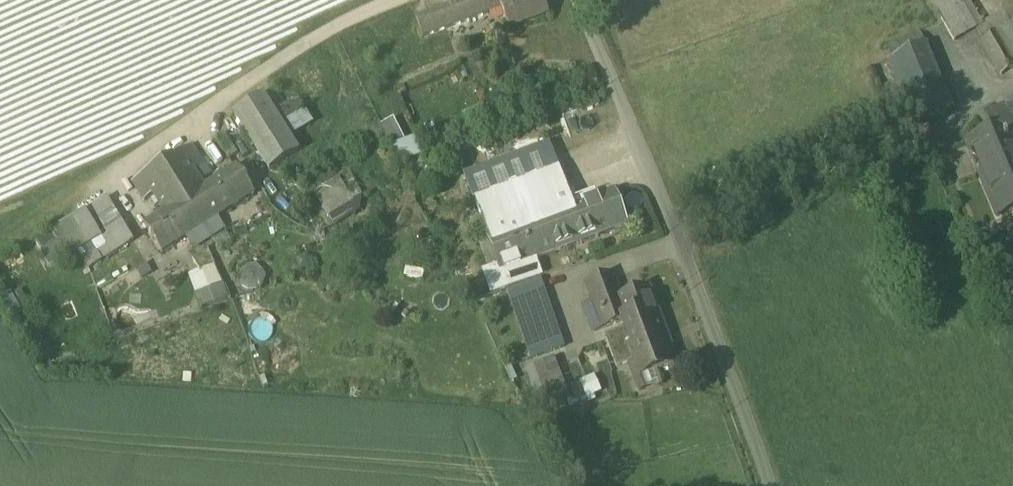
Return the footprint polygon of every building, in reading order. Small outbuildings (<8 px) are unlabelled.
[(416,21),(424,41),(500,12),(508,31),(549,16),(543,0),(470,0),(416,21)] [(1012,72),(997,35),(982,41),(998,78),(1012,72)] [(923,51),(887,67),(915,130),(951,114),(923,51)] [(290,114),(279,97),(267,104),(279,121),(290,114)] [(267,104),(240,121),(277,177),(304,160),(279,121),(267,104)] [(999,111),(987,117),(994,133),(1006,128),(999,111)] [(419,135),(407,140),(398,117),(384,123),(401,164),(426,154),(419,135)] [(965,145),(996,220),(1012,212),(1012,127),(1012,125),(1011,126),(1006,128),(994,133),(965,145)] [(552,151),(468,182),(476,205),(560,174),(552,151)] [(188,165),(150,188),(171,224),(153,235),(169,262),(261,207),(245,180),(210,201),(188,165)] [(560,174),(476,205),(490,241),(574,209),(560,174)] [(334,181),(314,193),(318,202),(339,189),(334,181)] [(339,189),(318,202),(330,220),(350,208),(339,189)] [(614,194),(574,209),(586,243),(627,228),(614,194)] [(574,209),(490,241),(501,271),(502,274),(535,262),(586,243),(574,209)] [(116,214),(94,228),(111,255),(133,242),(116,214)] [(90,248),(76,259),(87,274),(101,263),(90,248)] [(535,262),(502,274),(508,291),(541,280),(541,279),(535,262)] [(219,264),(192,273),(203,308),(231,299),(219,264)] [(241,269),(246,290),(268,285),(263,264),(241,269)] [(501,271),(485,277),(492,297),(507,291),(508,291),(502,274),(501,271)] [(584,308),(594,334),(604,331),(624,323),(633,349),(628,351),(630,359),(637,376),(647,372),(652,375),(675,366),(665,339),(669,337),(651,289),(622,300),(613,276),(586,286),(593,305),(584,308)] [(508,291),(507,291),(532,361),(565,349),(541,280),(508,291)] [(24,288),(4,297),(14,317),(34,308),(24,288)] [(62,310),(48,318),(53,325),(66,318),(62,310)] [(14,321),(20,330),(36,320),(30,311),(14,321)] [(616,364),(630,359),(628,351),(633,349),(624,323),(604,331),(616,364)] [(601,343),(553,361),(557,370),(605,352),(601,343)] [(523,363),(516,344),(506,347),(514,367),(523,363)] [(553,361),(535,367),(551,408),(569,401),(557,370),(553,361)]
